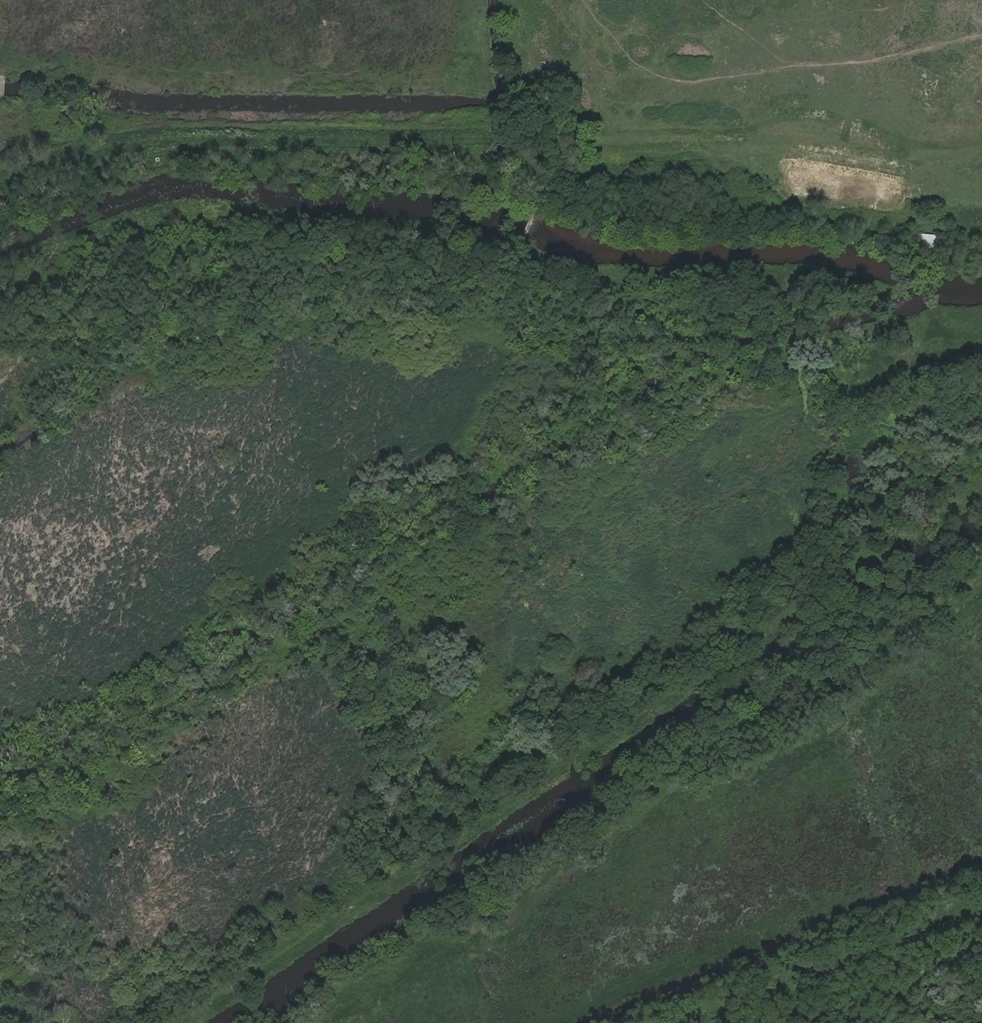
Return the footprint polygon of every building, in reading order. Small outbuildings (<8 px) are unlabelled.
[(922,249),(938,249),(938,235),(922,235),(922,249)]
